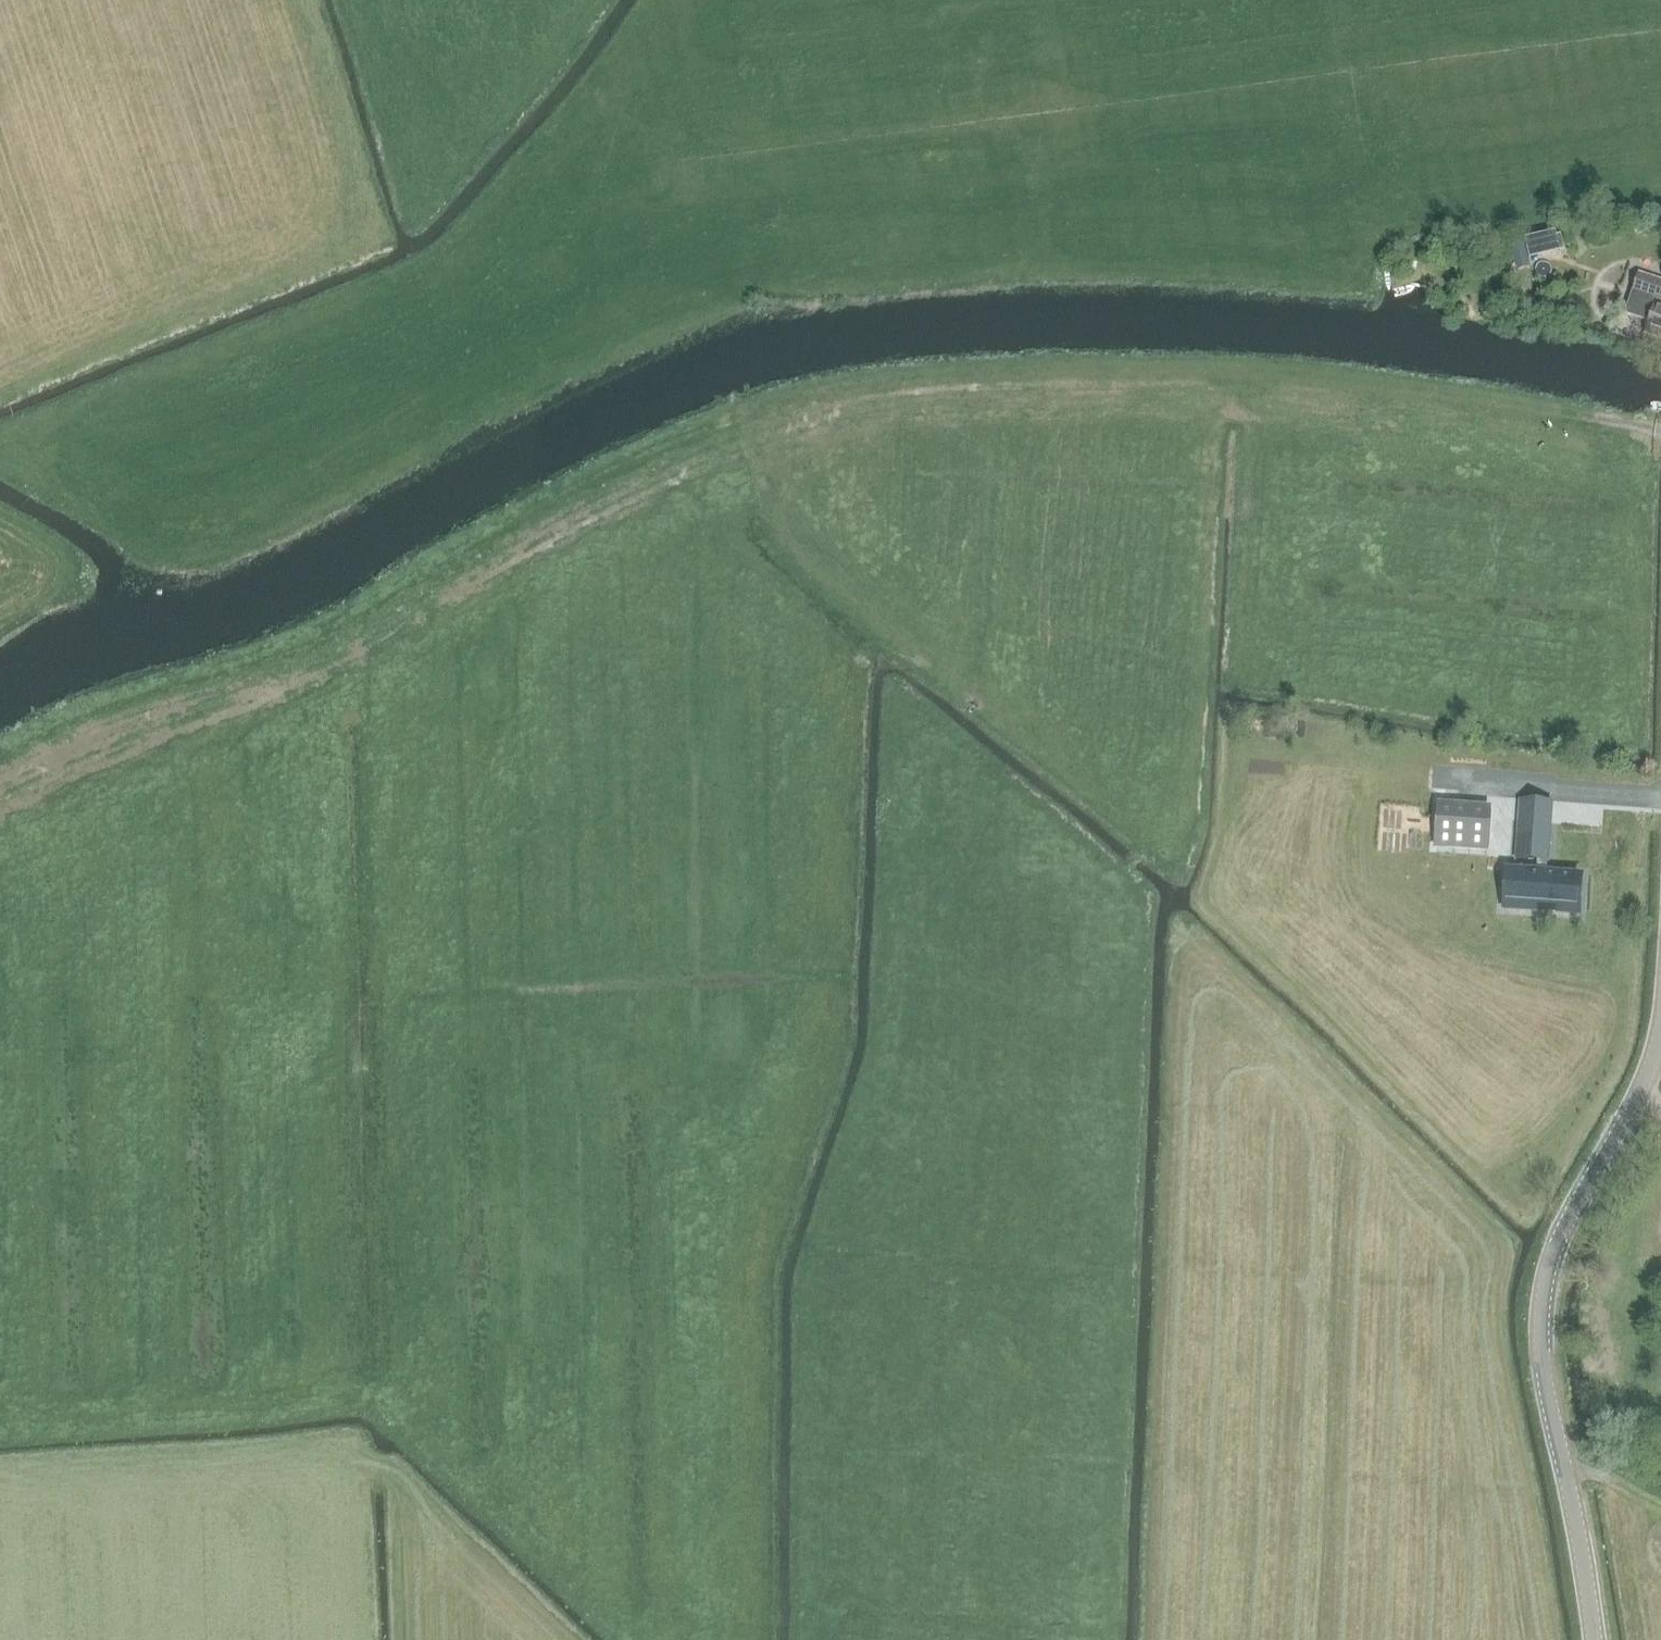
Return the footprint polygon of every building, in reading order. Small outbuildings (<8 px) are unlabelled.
[(1648,326),(1645,335),(1660,341),(1660,283),(1631,274),(1627,288),(1630,289),(1621,315),(1627,317),(1626,319),(1648,326)] [(1517,798),(1554,799),(1555,776),(1518,774),(1517,798)] [(1436,808),(1434,843),(1489,847),(1491,812),(1436,808)] [(1514,872),(1512,907),(1537,909),(1537,905),(1556,906),(1555,910),(1578,912),(1580,877),(1546,874),(1550,823),(1519,821),(1516,860),(1537,862),(1536,874),(1514,872)]
